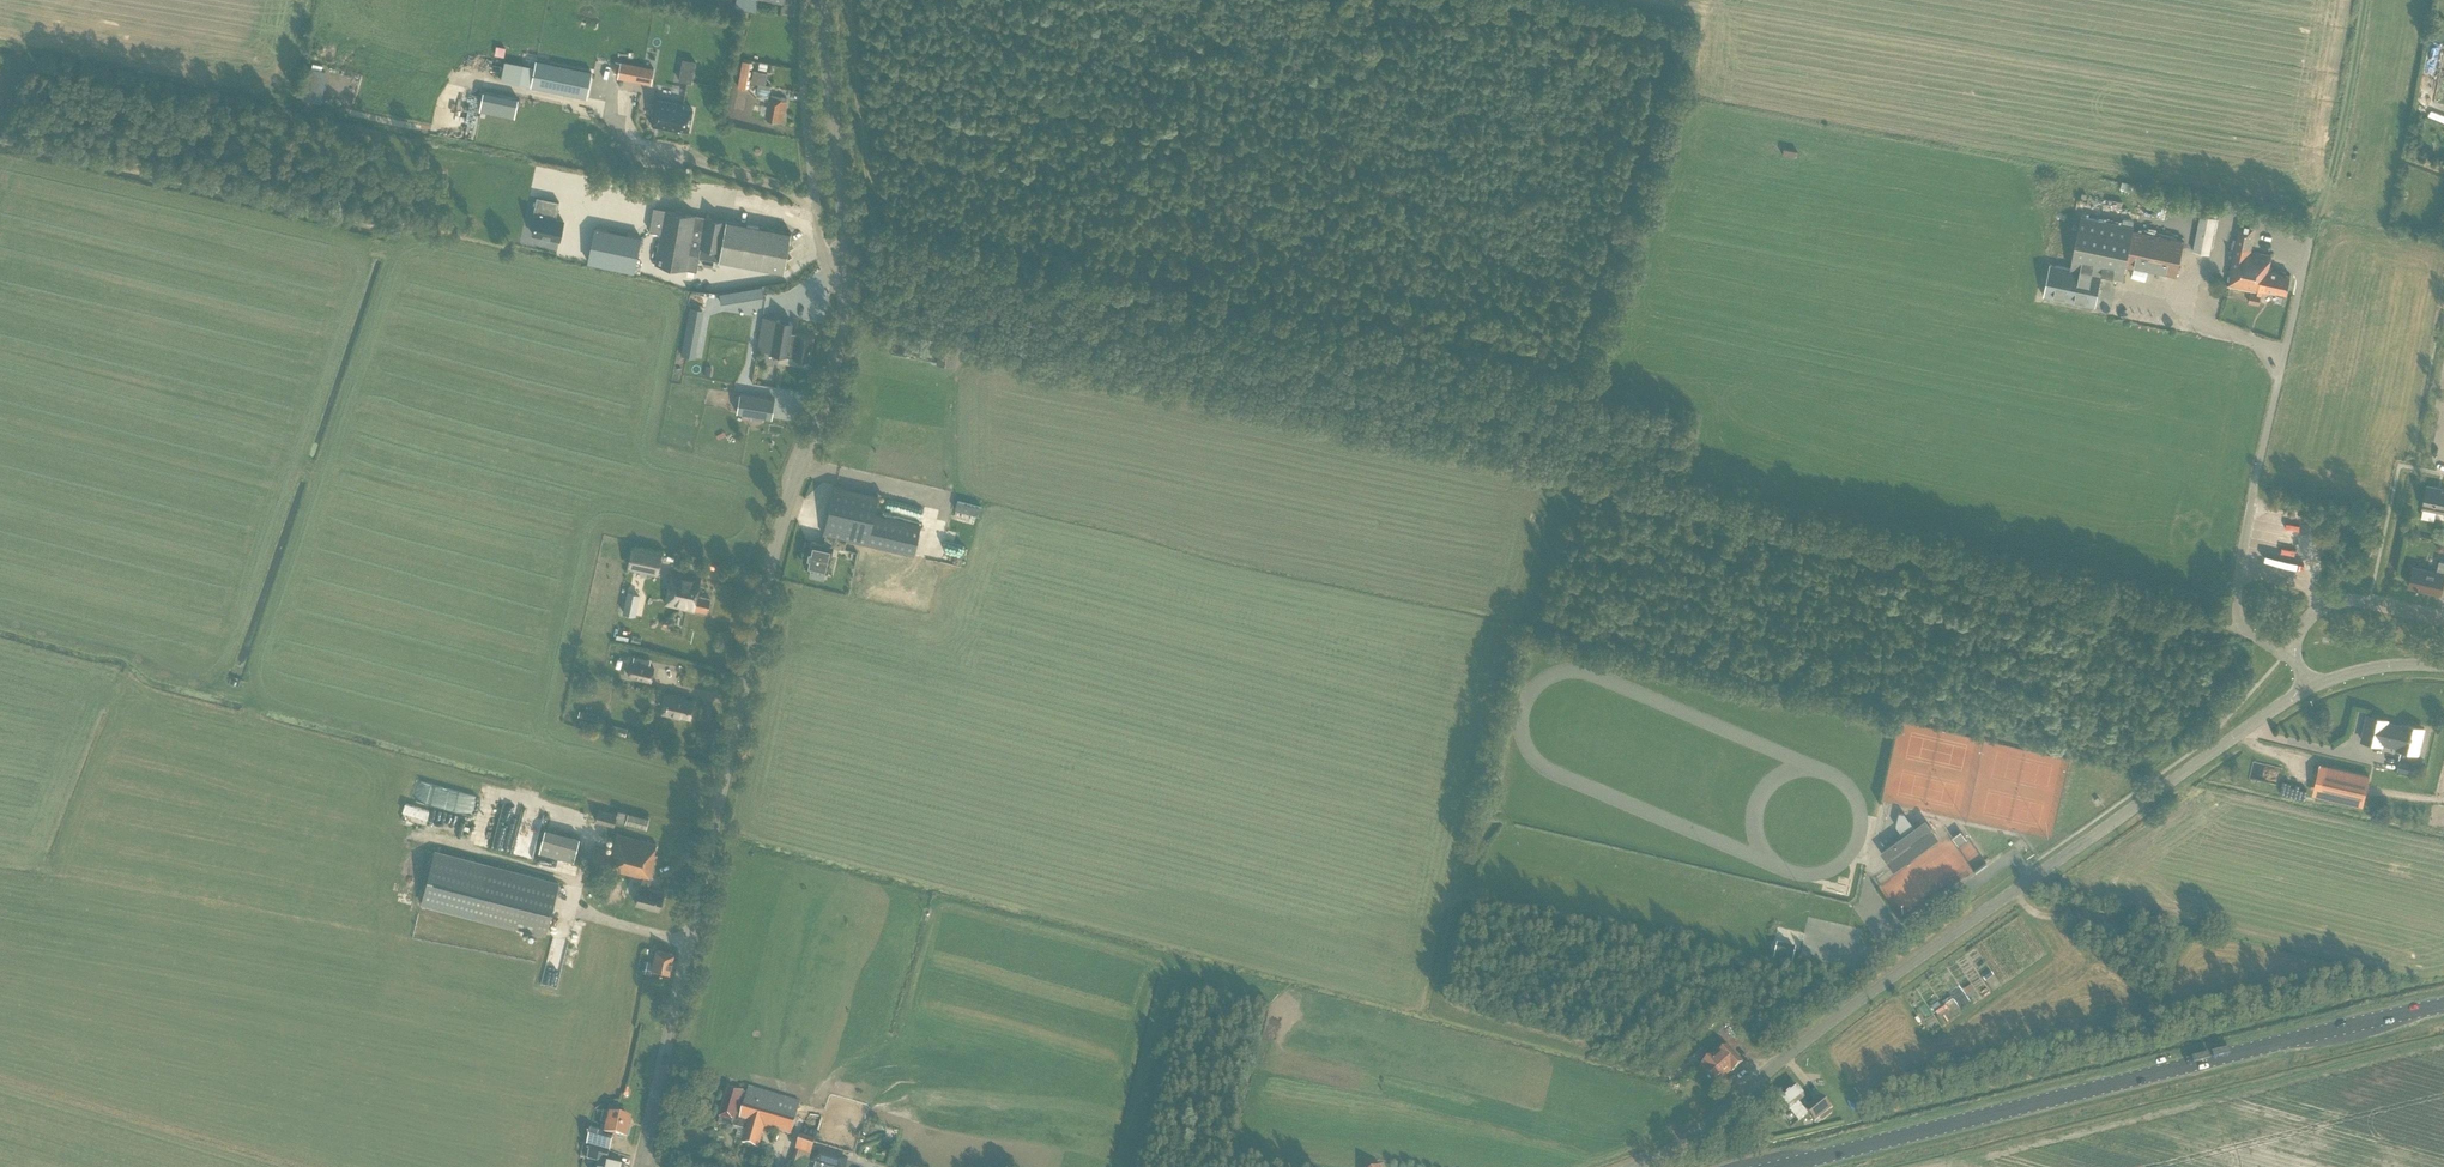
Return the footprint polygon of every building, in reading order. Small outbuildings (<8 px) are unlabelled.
[(347,37),(348,31),(331,28),(316,25),(315,32),(347,37)] [(587,98),(592,71),(536,60),(531,87),(587,98)] [(738,86),(745,87),(750,61),(743,60),(738,86)] [(645,65),(620,61),(617,77),(641,82),(645,65)] [(520,63),(519,82),(530,83),(531,64),(520,63)] [(768,63),(767,69),(774,71),(776,64),(768,63)] [(415,69),(412,89),(426,91),(429,71),(415,69)] [(753,69),(751,81),(758,83),(765,84),(767,72),(753,69)] [(769,97),(771,85),(765,84),(758,83),(756,95),(769,97)] [(670,96),(680,98),(681,86),(672,85),(670,96)] [(479,110),(515,117),(519,98),(483,91),(479,110)] [(767,119),(781,122),(783,122),(787,101),(781,100),(782,99),(781,99),(782,96),(779,95),(778,98),(771,97),(767,119)] [(655,99),(652,115),(653,115),(651,125),(679,130),(679,128),(688,130),(693,108),(683,106),(684,104),(655,99)] [(446,109),(442,124),(455,127),(459,113),(446,109)] [(565,112),(564,119),(585,123),(586,115),(565,112)] [(1781,146),(1780,152),(1795,154),(1796,148),(1781,146)] [(2135,208),(2147,211),(2150,198),(2138,195),(2135,208)] [(559,201),(537,196),(533,214),(537,215),(533,234),(559,239),(563,220),(554,218),(555,211),(557,211),(559,201)] [(654,207),(650,230),(660,232),(655,263),(686,269),(697,271),(700,257),(784,272),(791,232),(726,220),(705,216),(705,217),(696,215),(665,209),(654,207)] [(2126,265),(2177,276),(2184,240),(2133,229),(2134,226),(2081,215),(2070,268),(2050,263),(2043,295),(2095,306),(2102,274),(2123,279),(2126,265)] [(2210,253),(2217,218),(2200,215),(2193,250),(2210,253)] [(2255,227),(2240,223),(2227,285),(2257,292),(2256,294),(2251,293),(2249,302),(2259,304),(2261,293),(2262,293),(2263,290),(2275,293),(2276,291),(2287,293),(2291,275),(2271,271),(2272,267),(2269,266),(2272,255),(2251,250),(2255,227)] [(634,271),(641,236),(596,227),(589,261),(634,271)] [(705,258),(703,265),(713,267),(714,260),(705,258)] [(759,279),(718,282),(719,300),(760,297),(759,279)] [(2204,297),(2214,297),(2215,285),(2204,285),(2204,297)] [(704,310),(690,307),(681,355),(695,358),(704,310)] [(771,352),(786,355),(785,355),(809,359),(813,336),(790,332),(792,321),(763,316),(757,350),(771,352)] [(957,366),(959,352),(940,348),(937,362),(957,366)] [(758,383),(777,384),(778,367),(759,365),(758,383)] [(772,418),(775,398),(740,392),(737,412),(772,418)] [(826,534),(846,540),(912,555),(920,525),(873,514),(878,495),(835,485),(823,534),(826,534)] [(2437,489),(2437,487),(2427,485),(2423,507),(2443,511),(2443,491),(2437,489)] [(954,503),(952,513),(974,518),(976,508),(990,511),(992,501),(970,495),(968,506),(954,503)] [(844,549),(846,540),(826,534),(823,543),(811,541),(805,567),(827,572),(833,546),(844,549)] [(657,573),(662,552),(633,546),(628,567),(657,573)] [(2286,555),(2282,571),(2296,575),(2300,559),(2286,555)] [(2441,593),(2443,579),(2443,561),(2439,560),(2437,572),(2413,566),(2409,586),(2441,593)] [(665,603),(684,607),(707,612),(710,598),(696,595),(699,579),(699,577),(672,571),(665,603)] [(641,593),(631,589),(624,611),(635,614),(641,593)] [(621,646),(616,672),(625,674),(631,648),(621,646)] [(651,681),(654,666),(632,661),(629,676),(651,681)] [(690,716),(693,700),(683,698),(684,696),(665,692),(661,712),(679,716),(680,714),(690,716)] [(2387,722),(2388,720),(2368,715),(2362,740),(2382,745),(2382,742),(2398,746),(2397,748),(2412,752),(2412,753),(2418,754),(2420,746),(2419,745),(2423,728),(2405,724),(2405,726),(2387,722)] [(2370,775),(2319,763),(2312,794),(2363,806),(2370,775)] [(2398,763),(2397,770),(2412,773),(2413,767),(2398,763)] [(495,847),(510,851),(521,803),(506,799),(495,847)] [(472,843),(486,847),(497,807),(482,803),(472,843)] [(515,846),(514,852),(523,855),(529,856),(532,849),(532,844),(539,825),(541,808),(526,807),(521,821),(520,833),(515,846)] [(624,823),(626,812),(619,810),(618,814),(591,808),(589,819),(615,825),(616,821),(624,823)] [(457,814),(473,817),(474,812),(458,809),(457,814)] [(647,828),(650,817),(629,812),(626,823),(647,828)] [(1938,837),(1924,818),(1879,851),(1892,869),(1938,837)] [(576,860),(582,837),(547,828),(541,851),(576,860)] [(1960,832),(1952,838),(1957,846),(1966,839),(1960,832)] [(592,864),(643,877),(642,880),(631,877),(629,887),(641,890),(637,903),(659,909),(664,891),(649,887),(651,877),(652,878),(657,854),(654,853),(657,843),(616,833),(612,852),(596,848),(592,864)] [(546,935),(560,881),(435,849),(422,901),(546,935)] [(1836,926),(1836,928),(1845,928),(1845,937),(1858,937),(1858,927),(1836,926)] [(1795,948),(1776,944),(1773,958),(1792,962),(1795,948)] [(653,969),(669,973),(674,953),(656,949),(653,962),(647,960),(645,971),(652,973),(653,969)] [(544,968),(542,980),(555,982),(557,970),(544,968)] [(1972,1004),(1979,998),(1970,986),(1963,992),(1972,1004)] [(1955,991),(1949,997),(1962,1012),(1968,1006),(1955,991)] [(1939,1004),(1937,999),(1927,1005),(1941,1027),(1961,1014),(1950,997),(1939,1004)] [(1743,1064),(1721,1038),(1710,1047),(1717,1055),(1715,1056),(1718,1059),(1716,1062),(1712,1058),(1702,1066),(1708,1074),(1716,1084),(1730,1071),(1732,1073),(1743,1064)] [(758,1149),(765,1129),(792,1137),(801,1103),(750,1089),(748,1095),(743,1093),(743,1091),(728,1087),(719,1118),(721,1119),(720,1121),(721,1123),(725,1124),(727,1123),(727,1120),(733,1122),(732,1126),(745,1130),(741,1144),(758,1149)] [(1815,1122),(1830,1109),(1820,1098),(1805,1110),(1799,1103),(1805,1098),(1795,1087),(1780,1099),(1799,1121),(1807,1114),(1815,1122)] [(622,1109),(609,1106),(607,1114),(609,1114),(605,1133),(613,1135),(627,1138),(631,1119),(621,1117),(622,1109)] [(803,1126),(800,1133),(810,1137),(812,1130),(803,1126)] [(884,1127),(883,1137),(895,1137),(895,1128),(884,1127)] [(591,1130),(587,1147),(610,1152),(613,1135),(605,1133),(591,1130)] [(800,1135),(795,1151),(790,1166),(807,1166),(810,1156),(811,1156),(816,1140),(800,1135)] [(590,1147),(587,1160),(597,1162),(596,1166),(626,1166),(626,1165),(607,1161),(610,1153),(590,1147)] [(848,1159),(816,1149),(811,1163),(815,1164),(815,1166),(846,1166),(848,1159)]
